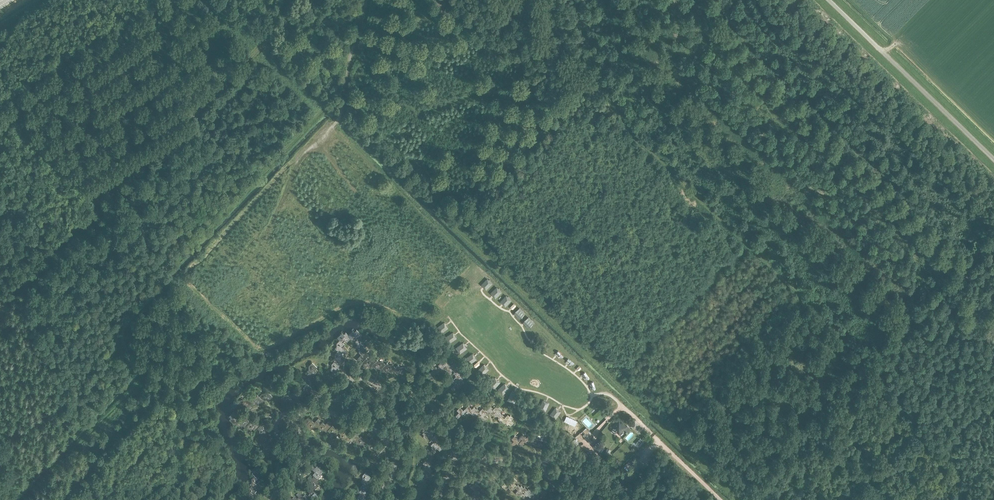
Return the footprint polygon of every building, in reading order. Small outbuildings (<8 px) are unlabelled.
[(348,335),(351,338),(353,340),(354,339),(353,338),(355,336),(358,339),(360,337),(362,335),(356,330),(354,332),(351,332),(348,335)] [(340,334),(337,338),(339,340),(342,342),(343,341),(342,341),(344,339),(347,342),(351,338),(348,335),(345,332),(344,334),(340,334)] [(358,339),(355,342),(356,343),(357,342),(359,343),(356,347),(360,351),(363,347),(364,347),(365,345),(363,343),(363,340),(360,337),(358,339)] [(335,348),(337,351),(338,351),(340,353),(342,352),(344,354),(347,351),(344,349),(341,346),(343,345),(344,345),(345,344),(342,342),(339,340),(336,343),(337,346),(335,348)] [(360,351),(359,352),(360,353),(361,352),(362,353),(359,356),(361,359),(363,360),(363,361),(366,358),(369,355),(367,353),(367,350),(364,347),(363,347),(360,351)] [(335,357),(333,359),(334,361),(338,364),(342,360),(339,357),(341,356),(342,356),(343,355),(340,353),(338,351),(337,351),(335,353),(335,354),(335,357)] [(363,360),(361,363),(365,367),(368,364),(370,366),(369,367),(370,368),(372,365),(374,362),(371,359),(368,359),(366,358),(363,361),(363,360)] [(374,362),(372,365),(376,369),(379,366),(381,368),(380,369),(381,369),(382,368),(385,364),(382,361),(379,361),(377,360),(374,362)] [(332,367),(330,369),(335,374),(339,370),(336,367),(338,365),(339,366),(340,365),(338,364),(334,361),(331,364),(332,367)] [(442,368),(440,370),(441,371),(444,369),(448,372),(448,371),(450,370),(446,367),(449,364),(446,361),(442,365),(440,363),(438,365),(439,366),(442,368)] [(313,376),(317,372),(314,369),(315,367),(316,368),(317,367),(312,362),(309,366),(309,369),(307,371),(309,372),(313,376)] [(459,371),(458,371),(455,368),(457,366),(454,362),(451,366),(449,364),(446,367),(450,370),(448,371),(450,373),(452,370),(454,372),(456,374),(459,371)] [(385,364),(382,368),(386,372),(389,369),(391,371),(390,372),(391,373),(393,370),(395,367),(392,364),(389,364),(387,363),(385,364)] [(395,367),(393,370),(397,374),(400,371),(402,373),(401,374),(402,374),(407,369),(403,366),(400,366),(398,365),(395,367)] [(439,366),(437,368),(434,365),(431,368),(433,370),(430,374),(432,376),(436,372),(438,375),(440,373),(438,372),(440,370),(442,368),(439,366)] [(456,374),(454,372),(453,373),(456,376),(452,380),(453,380),(455,382),(458,378),(461,381),(463,378),(460,374),(462,372),(460,370),(458,371),(459,371),(456,374)] [(304,381),(307,383),(310,386),(314,382),(310,379),(312,377),(313,378),(314,377),(313,376),(309,372),(306,376),(306,379),(304,381)] [(453,380),(452,382),(454,384),(451,388),(453,391),(457,387),(459,389),(462,386),(459,383),(461,381),(458,378),(455,382),(453,380)] [(307,383),(304,387),(304,390),(302,392),(305,394),(305,395),(307,397),(312,393),(309,390),(310,388),(311,389),(312,388),(310,386),(307,383)] [(294,391),(291,394),(295,398),(296,399),(297,398),(296,397),(298,396),(301,399),(305,395),(305,394),(302,392),(299,389),(298,391),(294,391)] [(259,396),(263,400),(264,401),(265,400),(264,399),(265,398),(266,399),(268,401),(273,396),(267,391),(265,393),(262,393),(259,396)] [(291,394),(290,393),(288,395),(284,395),(281,398),(286,403),(287,402),(286,401),(288,399),(291,402),(295,398),(291,394)] [(249,400),(252,403),(254,405),(255,404),(254,403),(255,401),(256,402),(259,404),(263,400),(259,396),(257,395),(255,397),(252,397),(249,400)] [(238,402),(241,405),(243,407),(244,406),(243,405),(245,404),(248,407),(252,403),(249,400),(246,397),(245,399),(241,399),(238,402)] [(233,407),(231,409),(234,411),(237,414),(241,410),(238,407),(239,405),(240,406),(241,405),(238,402),(236,400),(233,403),(233,407)] [(472,412),(476,409),(474,407),(472,409),(468,405),(465,409),(467,411),(464,414),(465,416),(466,416),(470,413),(473,416),(474,414),(472,412)] [(499,417),(502,415),(499,412),(502,410),(499,407),(498,408),(496,406),(493,409),(491,406),(486,410),(488,412),(489,413),(489,412),(493,415),(494,414),(496,417),(497,416),(499,417)] [(467,411),(465,409),(463,410),(460,407),(457,410),(459,412),(455,416),(458,418),(461,414),(464,417),(465,416),(464,414),(467,411)] [(472,412),(474,414),(475,415),(476,414),(479,417),(480,417),(482,419),(483,418),(485,420),(488,417),(485,414),(488,412),(486,410),(485,409),(484,410),(482,408),(479,411),(477,408),(476,409),(472,412)] [(231,418),(229,420),(235,425),(236,423),(239,420),(237,418),(236,418),(237,416),(238,417),(239,416),(237,414),(234,411),(231,414),(231,418)] [(502,414),(502,415),(499,417),(498,418),(500,421),(501,420),(504,423),(505,423),(507,425),(508,424),(510,426),(513,423),(511,420),(513,418),(510,415),(509,416),(508,414),(505,417),(502,414)] [(308,417),(303,422),(306,425),(311,420),(308,417)] [(239,420),(236,423),(240,426),(243,426),(245,428),(246,426),(250,422),(246,418),(244,420),(243,421),(241,420),(242,419),(241,418),(239,420)] [(311,420),(306,425),(310,428),(313,428),(315,430),(318,427),(320,424),(316,420),(314,422),(313,423),(311,422),(312,421),(311,420)] [(612,427),(613,427),(611,429),(611,430),(614,433),(615,433),(617,431),(619,434),(626,427),(619,420),(612,427)] [(250,422),(246,426),(249,429),(253,429),(255,431),(257,428),(260,425),(256,421),(254,423),(253,424),(251,423),(252,422),(251,421),(250,422)] [(576,425),(569,425),(568,431),(582,431),(583,421),(576,421),(576,425)] [(260,425),(257,428),(259,430),(259,433),(262,436),(265,433),(265,434),(267,431),(266,430),(265,431),(264,430),(267,427),(262,422),(260,425)] [(320,424),(318,427),(321,430),(324,430),(326,432),(328,430),(327,430),(331,426),(327,422),(325,424),(324,425),(322,424),(323,423),(322,422),(320,424)] [(429,427),(429,426),(427,423),(422,428),(425,430),(422,433),(424,435),(423,436),(426,439),(429,436),(431,439),(434,436),(432,434),(433,433),(431,431),(432,430),(429,427)] [(331,426),(327,430),(328,430),(331,433),(334,433),(335,434),(336,435),(339,432),(338,432),(341,429),(337,425),(335,427),(335,428),(334,428),(332,427),(333,426),(332,425),(331,426)] [(341,429),(338,432),(339,432),(340,434),(340,437),(344,440),(346,438),(348,435),(347,434),(347,435),(345,434),(346,433),(348,431),(344,427),(341,429)] [(630,441),(637,434),(633,430),(626,437),(630,441)] [(583,432),(581,433),(590,442),(592,440),(583,432)] [(262,436),(260,439),(262,441),(262,444),(265,447),(268,443),(269,443),(270,442),(269,441),(268,442),(266,441),(267,440),(269,437),(265,434),(265,433),(262,436)] [(348,435),(346,438),(349,441),(352,441),(354,443),(356,441),(359,437),(355,433),(353,435),(352,436),(351,435),(351,434),(350,433),(348,435)] [(527,441),(530,438),(528,435),(526,437),(523,434),(520,437),(522,440),(519,443),(520,444),(521,445),(525,442),(527,444),(529,443),(527,441)] [(435,435),(434,436),(431,439),(433,442),(431,445),(432,446),(431,447),(433,449),(434,450),(437,448),(439,451),(442,448),(440,446),(441,444),(439,442),(440,441),(437,438),(438,437),(435,435)] [(359,437),(356,441),(359,444),(362,444),(364,446),(367,443),(369,440),(365,436),(363,438),(362,439),(361,438),(361,437),(360,436),(359,437)] [(519,446),(520,444),(519,443),(522,440),(520,437),(518,439),(514,436),(511,439),(513,441),(510,444),(512,447),(516,443),(519,446)] [(369,440),(367,443),(369,445),(369,448),(372,451),(374,449),(375,449),(377,446),(376,445),(375,446),(373,445),(374,444),(376,442),(372,437),(369,440)] [(527,441),(529,443),(530,444),(530,443),(533,446),(534,445),(537,447),(538,446),(540,448),(543,446),(540,443),(543,440),(540,437),(538,438),(537,437),(534,439),(531,437),(530,438),(527,441)] [(265,447),(263,449),(265,450),(265,454),(268,457),(273,452),(272,451),(271,452),(270,450),(271,450),(273,447),(269,443),(268,443),(265,447)] [(597,443),(593,447),(597,450),(599,453),(603,448),(597,443)] [(372,451),(369,454),(371,456),(371,459),(374,462),(379,457),(378,456),(377,457),(376,456),(377,455),(379,453),(375,449),(374,449),(372,451)] [(433,449),(430,451),(427,449),(424,452),(426,453),(424,455),(427,457),(424,460),(425,461),(428,464),(430,463),(431,462),(430,461),(433,458),(432,457),(435,455),(434,454),(436,452),(434,450),(433,449)] [(425,461),(423,463),(425,465),(421,469),(424,472),(427,469),(430,473),(432,471),(432,470),(429,467),(431,464),(430,463),(428,464),(425,461)] [(254,473),(252,475),(254,478),(257,480),(261,476),(259,474),(258,473),(260,472),(261,472),(262,471),(257,467),(254,470),(254,473)] [(313,467),(310,470),(313,472),(315,474),(316,475),(314,477),(314,476),(313,477),(314,478),(318,482),(318,481),(321,478),(321,475),(322,473),(317,468),(315,470),(313,467)] [(427,469),(424,472),(426,474),(423,477),(424,478),(426,480),(428,478),(432,481),(434,479),(430,475),(433,472),(432,471),(430,473),(427,469)] [(362,481),(361,483),(363,485),(366,488),(370,483),(367,480),(369,479),(370,480),(371,479),(366,474),(362,477),(362,481)] [(469,485),(471,486),(472,484),(476,488),(478,485),(476,483),(479,480),(476,477),(474,479),(470,476),(468,478),(472,482),(469,485)] [(310,477),(307,480),(310,482),(312,484),(313,485),(311,487),(310,486),(310,487),(312,489),(315,491),(318,488),(318,485),(319,483),(318,481),(318,482),(314,478),(312,480),(310,477)] [(251,484),(250,486),(251,488),(255,491),(257,490),(259,492),(262,489),(259,487),(257,485),(256,484),(258,482),(259,483),(260,482),(257,480),(254,478),(251,481),(251,484)] [(423,487),(424,488),(426,487),(423,484),(427,480),(426,480),(424,478),(421,481),(419,479),(416,482),(419,486),(417,488),(419,490),(423,487)] [(517,486),(514,483),(517,481),(514,478),(512,480),(511,479),(509,481),(508,480),(505,484),(504,483),(501,486),(506,490),(508,487),(511,490),(513,488),(514,489),(515,488),(517,486)] [(471,486),(470,487),(474,490),(471,493),(473,494),(474,493),(478,496),(480,494),(478,492),(481,488),(478,485),(476,488),(472,484),(471,486)] [(527,495),(528,495),(531,491),(529,490),(528,489),(527,490),(524,487),(523,488),(521,485),(520,486),(518,484),(517,486),(515,488),(518,490),(515,493),(518,496),(519,494),(521,496),(524,493),(527,496),(527,495)] [(360,492),(359,494),(360,495),(364,499),(368,495),(365,491),(367,490),(368,491),(369,490),(366,488),(363,485),(360,488),(360,492)] [(539,486),(538,488),(537,488),(539,489),(536,493),(538,495),(540,493),(544,496),(547,493),(544,491),(548,487),(545,485),(542,489),(539,486)] [(419,490),(417,488),(414,491),(417,494),(415,496),(418,499),(421,495),(423,497),(424,495),(421,493),(425,489),(424,488),(423,487),(419,490)] [(531,491),(528,495),(530,497),(532,495),(535,498),(538,495),(536,493),(539,489),(537,488),(538,488),(537,487),(533,491),(530,488),(529,490),(531,491)] [(247,496),(249,499),(251,499),(253,499),(256,497),(254,495),(253,494),(255,492),(256,493),(257,492),(255,491),(251,488),(248,491),(248,494),(247,496)] [(308,498),(310,499),(315,499),(316,499),(316,497),(316,496),(317,494),(315,491),(312,489),(308,493),(310,495),(311,496),(309,498),(308,497),(308,498)]
